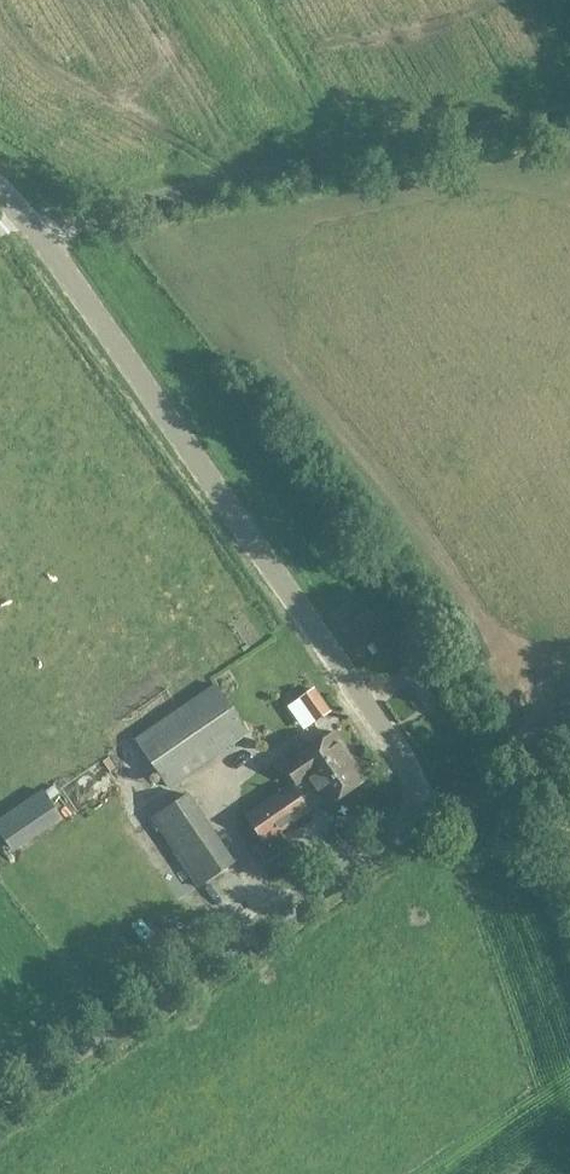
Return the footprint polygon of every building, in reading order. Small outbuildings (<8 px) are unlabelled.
[(169,788),(249,732),(216,684),(135,739),(169,788)] [(311,705),(319,717),(330,710),(321,698),(311,705)] [(299,756),(284,766),(297,785),(308,777),(346,750),(347,750),(334,732),(310,749),(304,741),(294,748),(299,756)] [(366,780),(346,750),(308,777),(328,806),(366,780)] [(547,761),(550,768),(558,765),(556,758),(547,761)] [(10,848),(65,814),(47,784),(0,813),(0,832),(10,848)] [(247,817),(264,841),(255,847),(267,864),(280,855),(272,844),(282,837),(275,828),(306,806),(292,786),(247,817)] [(199,812),(188,795),(152,819),(163,836),(199,812)] [(223,846),(187,871),(198,887),(234,863),(223,846)] [(162,901),(153,910),(170,926),(179,917),(162,901)]
